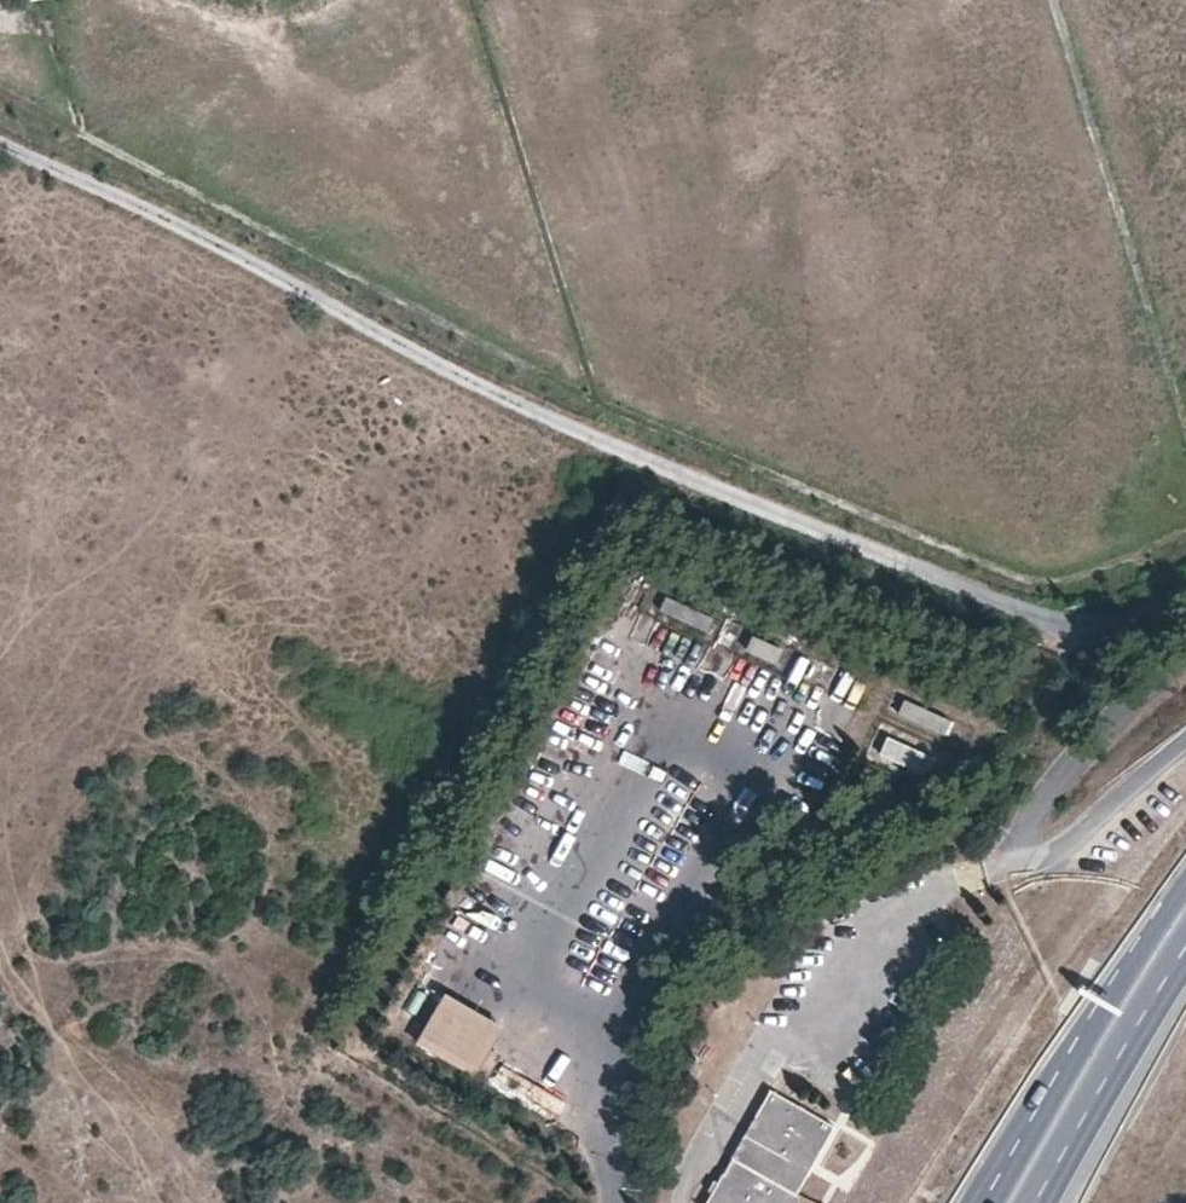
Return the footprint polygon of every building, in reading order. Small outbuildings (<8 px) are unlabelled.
[(711,616),(664,594),(658,608),(705,629),(711,616)] [(779,647),(751,634),(745,648),(773,661),(779,647)] [(860,684),(820,666),(814,679),(853,697),(860,684)] [(947,719),(902,698),(896,712),(941,732),(947,719)] [(931,756),(885,735),(877,752),(924,773),(931,756)] [(969,763),(958,758),(953,767),(952,769),(964,774),(969,763)] [(558,838),(576,808),(562,800),(545,830),(558,838)] [(502,1028),(447,997),(423,1041),(478,1072),(490,1050),(502,1028)] [(501,1056),(490,1050),(478,1072),(489,1078),(501,1056)] [(768,1088),(732,1155),(733,1156),(724,1172),(723,1171),(706,1202),(796,1202),(796,1191),(835,1124),(768,1088)]
